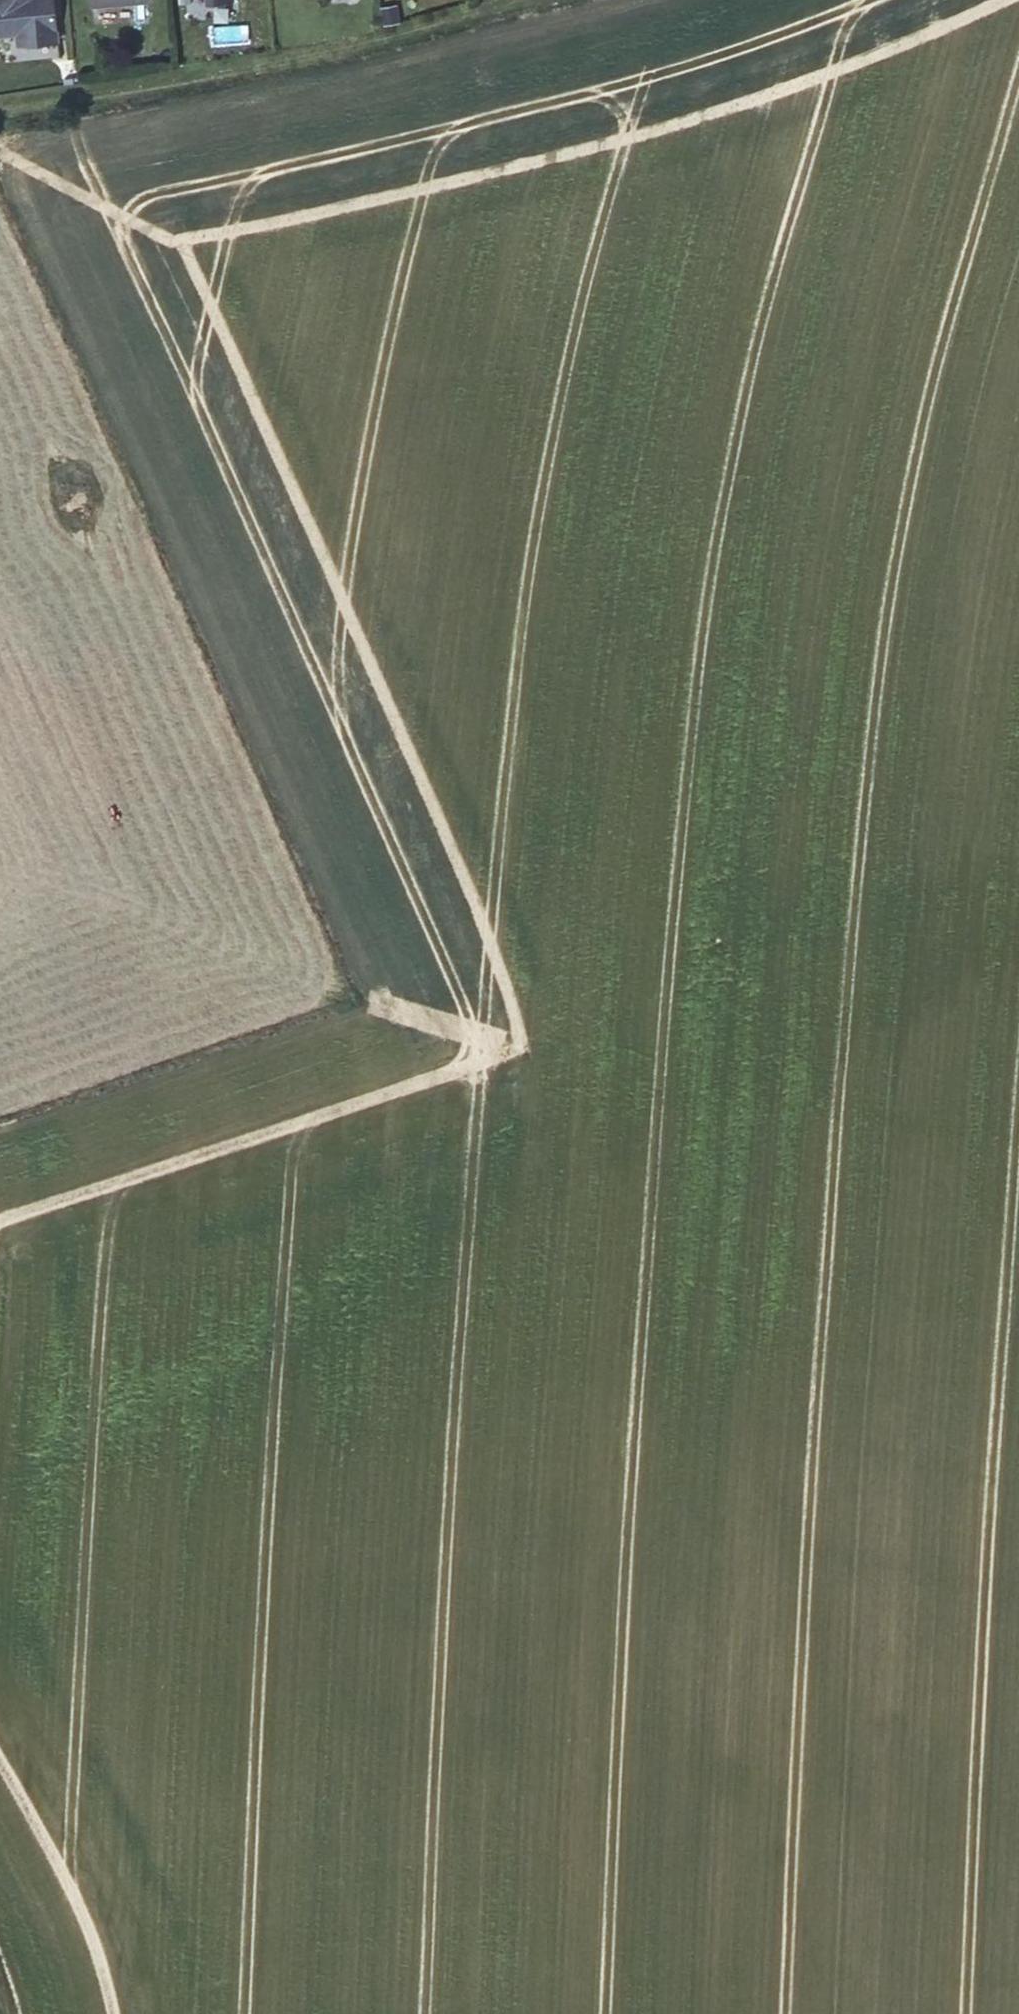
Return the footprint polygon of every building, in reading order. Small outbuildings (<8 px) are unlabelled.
[(18,33),(18,45),(59,40),(52,0),(0,0),(0,35),(18,33)]
